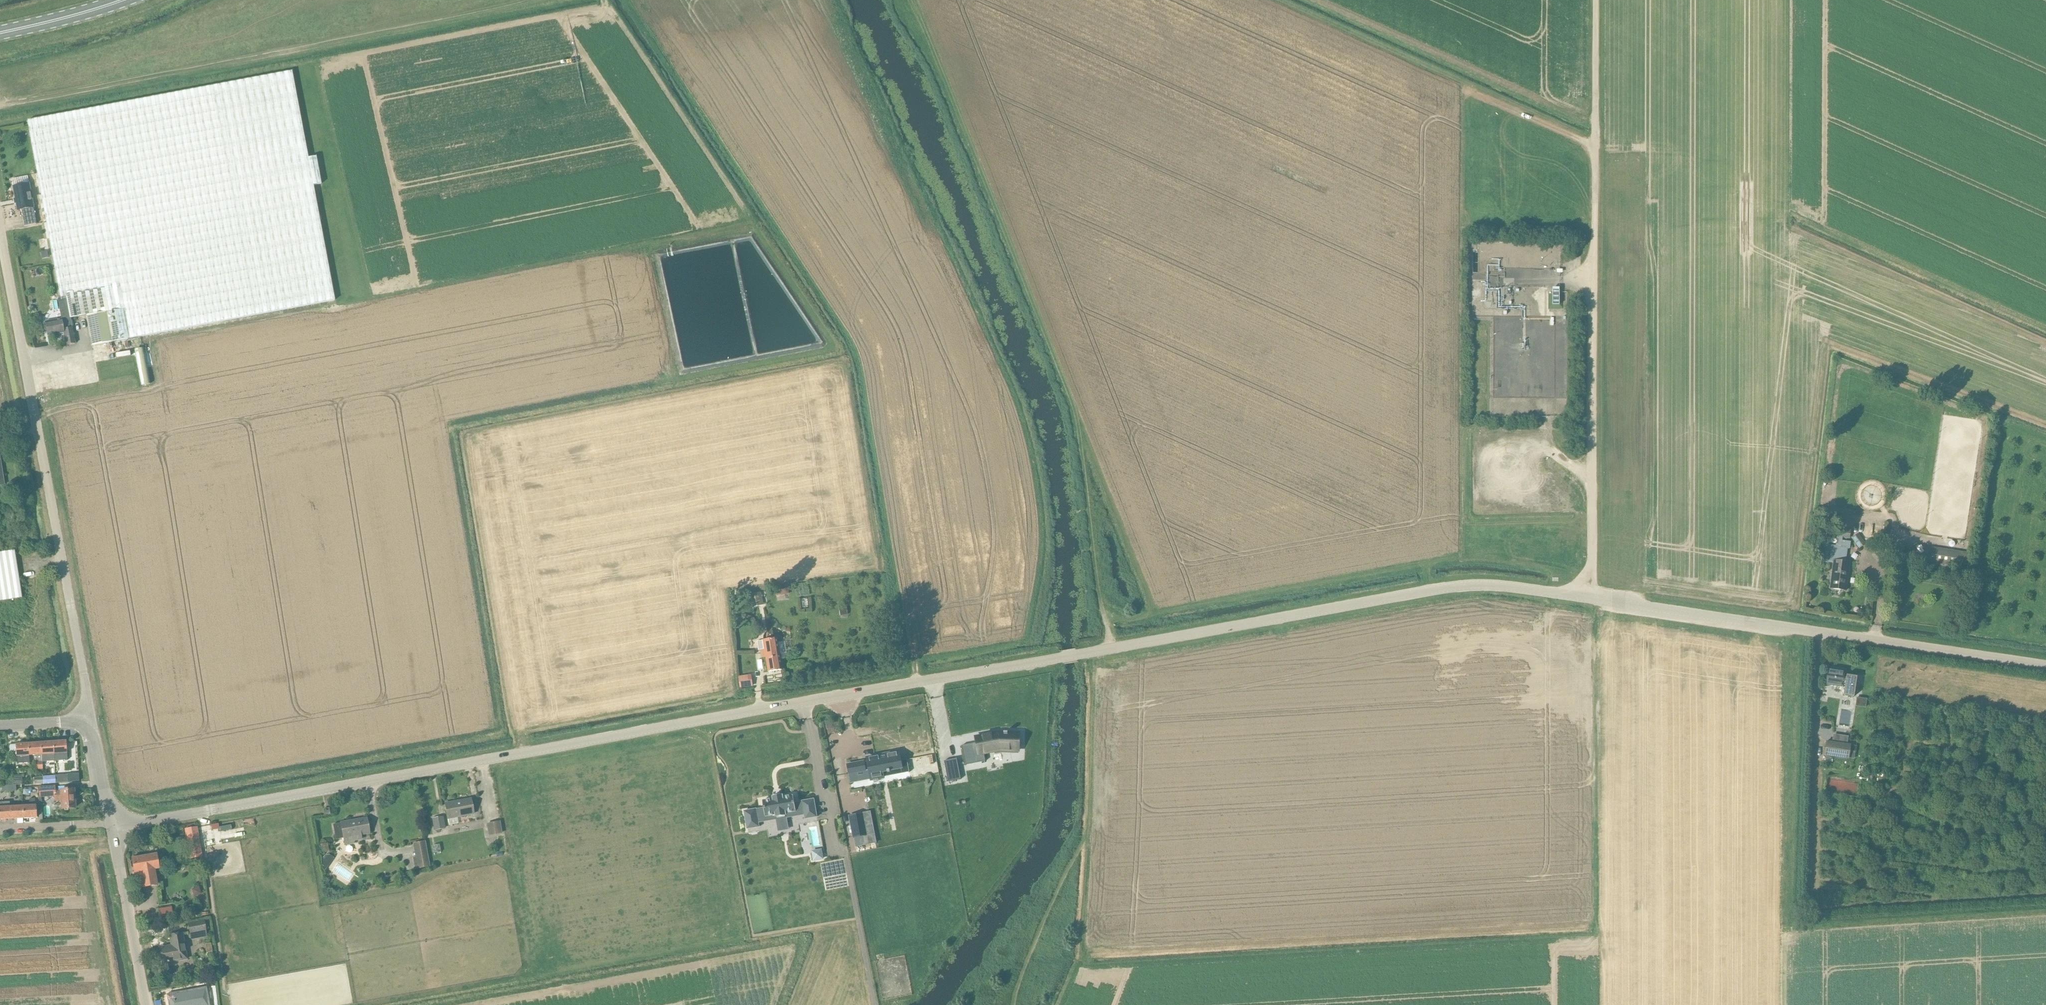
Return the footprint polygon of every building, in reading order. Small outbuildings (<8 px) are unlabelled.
[(308,158),(292,72),(28,121),(28,123),(61,299),(58,299),(61,319),(45,322),(47,336),(64,333),(66,346),(75,344),(70,318),(86,316),(91,346),(104,344),(105,347),(112,346),(111,342),(134,338),(335,300),(314,185),(321,184),(315,157),(308,158)] [(36,224),(28,184),(12,187),(17,210),(21,210),(24,226),(36,224)] [(1850,539),(1851,531),(1837,529),(1836,539),(1826,537),(1826,540),(1825,540),(1825,543),(1835,544),(1835,545),(1824,544),(1822,562),(1833,563),(1830,589),(1846,591),(1850,562),(1846,562),(1848,549),(1849,549),(1850,542),(1841,541),(1842,540),(1843,540),(1843,538),(1850,539)] [(1965,567),(1967,552),(1931,547),(1929,562),(1965,567)] [(22,598),(19,577),(15,556),(14,550),(0,552),(0,602),(22,598)] [(788,586),(775,587),(775,595),(788,595),(788,586)] [(764,605),(762,592),(751,594),(744,595),(746,605),(753,604),(753,607),(764,605)] [(847,606),(839,607),(840,615),(848,615),(847,606)] [(782,670),(777,638),(763,640),(764,649),(761,650),(762,658),(766,657),(768,672),(782,670)] [(1846,676),(1844,675),(1845,672),(1828,669),(1825,685),(1842,688),(1843,685),(1845,686),(1844,696),(1854,697),(1857,677),(1846,675),(1846,676)] [(738,677),(740,689),(742,688),(753,687),(751,675),(740,677),(738,677)] [(1856,697),(1855,706),(1866,708),(1867,699),(1856,697)] [(976,744),(962,746),(965,764),(985,761),(984,755),(1003,751),(1011,751),(1011,733),(999,733),(975,737),(976,744)] [(1839,736),(1838,744),(1847,745),(1848,737),(1839,736)] [(66,742),(53,743),(54,754),(54,761),(67,760),(66,754),(67,754),(66,742)] [(1849,751),(1850,746),(1847,745),(1838,744),(1826,742),(1824,756),(1848,759),(1848,758),(1849,751)] [(37,770),(42,769),(41,743),(28,744),(29,756),(36,756),(37,770)] [(47,755),(54,754),(53,743),(41,743),(42,769),(47,769),(47,755)] [(17,763),(29,763),(29,756),(28,744),(15,745),(16,757),(17,763)] [(869,781),(884,778),(884,776),(909,771),(906,759),(901,760),(899,750),(875,754),(865,756),(865,759),(846,763),(848,775),(868,771),(869,781)] [(956,759),(945,761),(949,781),(960,779),(956,759)] [(72,773),(67,774),(67,775),(68,782),(73,782),(79,781),(79,773),(72,773)] [(15,785),(16,785),(22,785),(22,775),(12,776),(13,785),(15,785)] [(56,791),(56,787),(40,787),(40,797),(56,797),(56,801),(62,801),(63,810),(75,809),(74,790),(56,791)] [(764,808),(744,811),(746,826),(747,829),(759,827),(757,818),(776,815),(776,818),(785,816),(785,813),(803,810),(804,810),(805,818),(817,817),(814,799),(800,801),(794,802),(793,799),(793,797),(783,798),(782,797),(782,796),(772,798),(773,800),(763,801),(764,808)] [(29,806),(23,807),(23,819),(36,818),(35,806),(34,799),(29,800),(29,806)] [(471,799),(444,804),(447,819),(448,819),(449,825),(458,824),(457,817),(474,814),(471,799)] [(10,819),(10,807),(9,802),(0,802),(0,820),(10,819)] [(23,807),(10,807),(10,819),(23,819),(23,807)] [(862,813),(848,816),(853,839),(854,839),(867,836),(862,813)] [(434,830),(443,828),(441,817),(431,818),(434,830)] [(362,839),(361,835),(369,833),(367,818),(333,825),(336,839),(344,838),(346,845),(354,844),(353,841),(362,839)] [(502,834),(500,821),(486,824),(488,836),(502,834)] [(197,827),(184,829),(189,859),(202,856),(199,838),(197,829),(197,827)] [(822,849),(811,851),(813,861),(823,860),(822,849)] [(135,889),(158,885),(155,870),(159,869),(157,855),(132,859),(134,872),(132,872),(135,889)] [(415,858),(412,858),(414,870),(429,867),(427,855),(415,858)] [(199,887),(191,889),(194,897),(201,894),(199,887)] [(160,920),(172,918),(171,907),(158,909),(160,920)] [(190,934),(206,930),(204,921),(188,924),(190,934)] [(162,963),(186,958),(182,934),(169,936),(171,946),(159,948),(162,963)] [(207,987),(166,994),(168,1004),(210,1004),(209,1000),(208,993),(207,987)]
